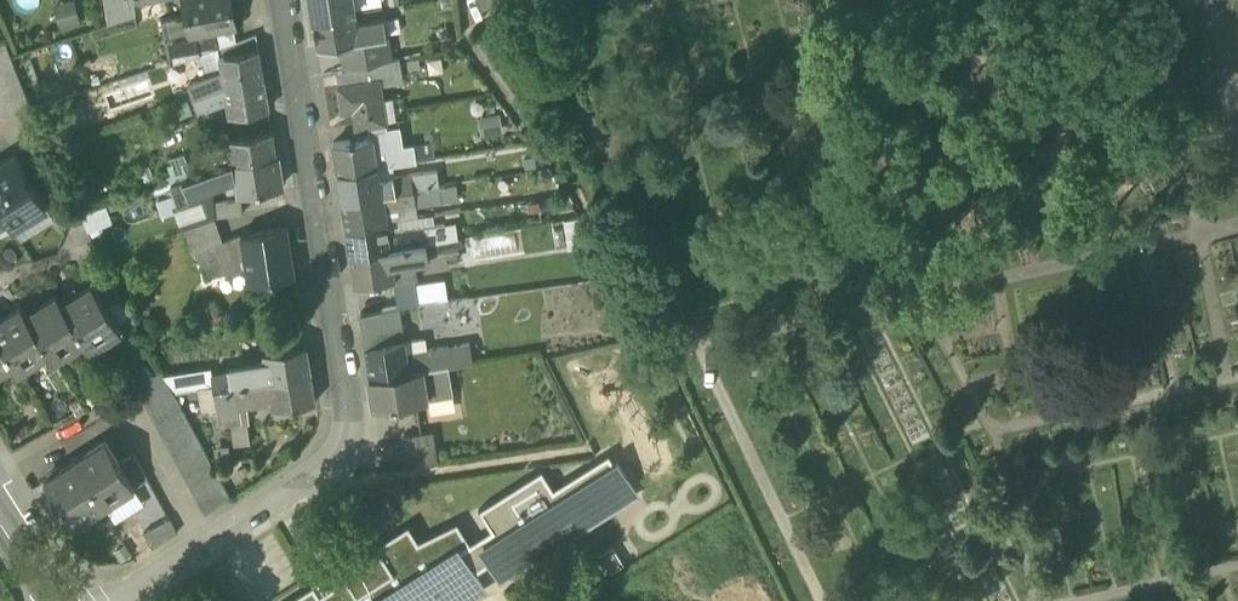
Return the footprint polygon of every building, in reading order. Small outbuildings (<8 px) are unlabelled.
[(78,20),(74,0),(52,0),(57,24),(78,20)] [(119,16),(135,11),(134,5),(138,3),(138,0),(116,0),(119,16)] [(186,11),(190,32),(233,24),(237,24),(232,0),(185,0),(186,11)] [(354,0),(311,0),(314,18),(355,11),(354,0)] [(481,11),(512,0),(477,0),(481,11)] [(175,34),(190,32),(186,11),(171,13),(175,34)] [(343,42),(360,39),(357,21),(355,11),(314,18),(319,46),(343,42)] [(385,16),(357,21),(360,39),(387,35),(388,35),(385,16)] [(257,31),(235,38),(233,24),(190,32),(194,53),(198,51),(219,44),(220,53),(259,47),(257,31)] [(343,42),(347,68),(362,65),(374,62),(374,63),(391,59),(387,35),(360,39),(343,42)] [(28,95),(23,81),(6,40),(4,40),(0,42),(0,108),(4,118),(33,107),(28,95)] [(198,51),(206,73),(222,67),(220,53),(219,44),(198,51)] [(259,47),(220,53),(222,67),(225,84),(264,77),(259,47)] [(362,65),(364,80),(379,77),(380,82),(403,79),(400,57),(392,59),(391,59),(374,63),(374,62),(362,65)] [(364,80),(362,65),(347,68),(337,70),(337,72),(339,83),(364,80)] [(189,82),(193,95),(212,88),(225,84),(222,67),(206,73),(207,76),(189,82)] [(269,107),(264,77),(225,84),(227,97),(230,113),(269,107)] [(384,112),(380,82),(379,77),(364,80),(339,83),(343,109),(355,107),(357,123),(357,126),(369,124),(386,121),(384,112)] [(212,88),(216,100),(227,97),(225,84),(212,88)] [(216,100),(212,88),(193,95),(198,107),(216,100)] [(477,118),(479,130),(499,128),(498,116),(477,118)] [(370,129),(371,135),(373,135),(377,166),(393,164),(417,161),(415,143),(403,144),(400,124),(386,126),(370,129)] [(229,146),(232,161),(233,161),(276,154),(272,130),(228,137),(229,146)] [(338,172),(377,166),(373,135),(371,135),(333,141),(338,172)] [(229,146),(216,151),(218,166),(232,161),(229,146)] [(167,176),(170,183),(171,182),(184,178),(218,166),(216,151),(187,161),(184,153),(171,157),(173,163),(169,164),(172,174),(167,176)] [(276,154),(233,161),(235,177),(237,186),(238,191),(281,184),(276,154)] [(0,166),(0,204),(4,211),(7,216),(10,220),(44,198),(17,156),(0,166)] [(190,193),(225,181),(235,177),(233,161),(232,161),(218,166),(184,178),(190,193)] [(377,166),(379,177),(395,175),(393,164),(377,166)] [(343,199),(382,194),(379,177),(377,166),(338,172),(343,199)] [(412,172),(414,189),(440,186),(437,169),(412,172)] [(412,172),(395,175),(379,177),(382,194),(414,189),(412,172)] [(237,186),(235,177),(225,181),(228,189),(237,186)] [(184,178),(171,182),(175,192),(178,201),(191,197),(190,193),(184,178)] [(159,198),(175,192),(171,182),(170,183),(155,188),(159,198)] [(456,184),(440,186),(443,201),(459,199),(456,184)] [(443,201),(440,186),(414,189),(416,205),(443,201)] [(414,189),(382,194),(386,221),(418,216),(416,205),(414,189)] [(347,227),(386,221),(382,194),(343,199),(347,227)] [(44,198),(10,220),(13,226),(47,204),(44,198)] [(214,202),(216,216),(244,212),(242,198),(214,202)] [(224,240),(216,216),(184,226),(194,254),(198,253),(197,252),(221,242),(224,240)] [(351,254),(390,248),(388,232),(386,221),(347,227),(351,254)] [(444,224),(424,227),(426,241),(446,238),(444,224)] [(246,266),(249,283),(296,276),(288,226),(239,233),(224,240),(221,242),(234,270),(246,266)] [(403,230),(405,246),(427,243),(426,241),(424,227),(403,230)] [(403,230),(388,232),(390,248),(405,246),(403,230)] [(198,253),(209,278),(234,270),(221,242),(197,252),(198,253)] [(429,258),(427,243),(405,246),(407,261),(413,260),(429,258)] [(405,246),(390,248),(392,263),(407,261),(405,246)] [(394,279),(392,263),(390,248),(351,254),(356,284),(378,281),(394,279)] [(416,279),(413,260),(407,261),(392,263),(394,279),(395,282),(416,279)] [(93,283),(109,309),(123,301),(108,273),(93,283)] [(378,281),(383,311),(401,308),(419,306),(416,279),(395,282),(394,279),(378,281)] [(87,342),(87,343),(118,324),(114,317),(109,309),(93,283),(62,302),(83,336),(87,342)] [(52,355),(83,336),(62,302),(57,295),(26,314),(47,347),(50,352),(52,355)] [(109,309),(114,317),(128,308),(123,301),(109,309)] [(47,347),(26,314),(21,306),(0,319),(0,340),(11,358),(15,364),(16,366),(47,347)] [(405,340),(401,308),(383,311),(361,314),(365,342),(405,340)] [(125,335),(118,324),(87,343),(94,354),(125,335)] [(56,362),(87,342),(83,336),(52,355),(56,362)] [(11,358),(0,340),(0,365),(11,358)] [(370,377),(410,370),(407,352),(405,340),(365,342),(370,377)] [(471,342),(407,352),(410,370),(421,369),(449,364),(473,360),(471,342)] [(215,387),(234,384),(311,372),(307,346),(265,353),(266,365),(231,370),(231,371),(213,374),(215,387)] [(19,371),(50,352),(47,347),(16,366),(19,371)] [(15,364),(11,358),(0,365),(0,373),(15,364)] [(449,364),(421,369),(426,399),(454,394),(449,364)] [(130,374),(136,384),(152,376),(146,365),(130,374)] [(375,407),(426,399),(421,369),(410,370),(370,377),(375,407)] [(136,384),(143,398),(169,384),(167,380),(161,371),(152,376),(136,384)] [(316,403),(311,372),(234,384),(237,407),(273,401),(274,410),(316,403)] [(169,384),(174,393),(199,389),(197,376),(167,380),(169,384)] [(143,398),(150,410),(175,397),(174,393),(169,384),(143,398)] [(215,387),(218,410),(237,407),(234,384),(215,387)] [(150,410),(157,423),(182,409),(175,397),(150,410)] [(215,410),(218,427),(240,424),(237,407),(218,410),(215,410)] [(157,423),(163,435),(189,421),(182,409),(157,423)] [(163,435),(170,447),(195,433),(189,421),(163,435)] [(170,447),(177,461),(203,447),(195,433),(170,447)] [(404,438),(408,466),(437,462),(433,433),(404,438)] [(105,440),(75,459),(101,500),(131,481),(119,462),(105,440)] [(177,461),(184,474),(210,460),(203,447),(177,461)] [(131,481),(135,487),(148,478),(134,452),(119,462),(131,481)] [(461,550),(474,571),(489,562),(500,578),(636,492),(617,462),(615,463),(609,454),(554,488),(542,469),(479,509),(492,530),(472,544),(461,550)] [(71,519),(101,500),(75,459),(44,478),(71,519)] [(184,474),(191,487),(217,473),(210,460),(184,474)] [(191,487),(198,499),(224,485),(217,473),(191,487)] [(101,500),(104,506),(135,487),(131,481),(101,500)] [(231,498),(224,485),(198,499),(206,514),(231,498)] [(104,506),(101,500),(71,519),(74,525),(104,506)] [(145,531),(153,547),(177,532),(170,518),(145,531)] [(484,586),(474,571),(461,550),(472,544),(457,521),(419,540),(409,524),(378,543),(375,540),(337,564),(339,568),(330,573),(336,584),(320,594),(314,583),(286,600),(460,600),(484,586)]
